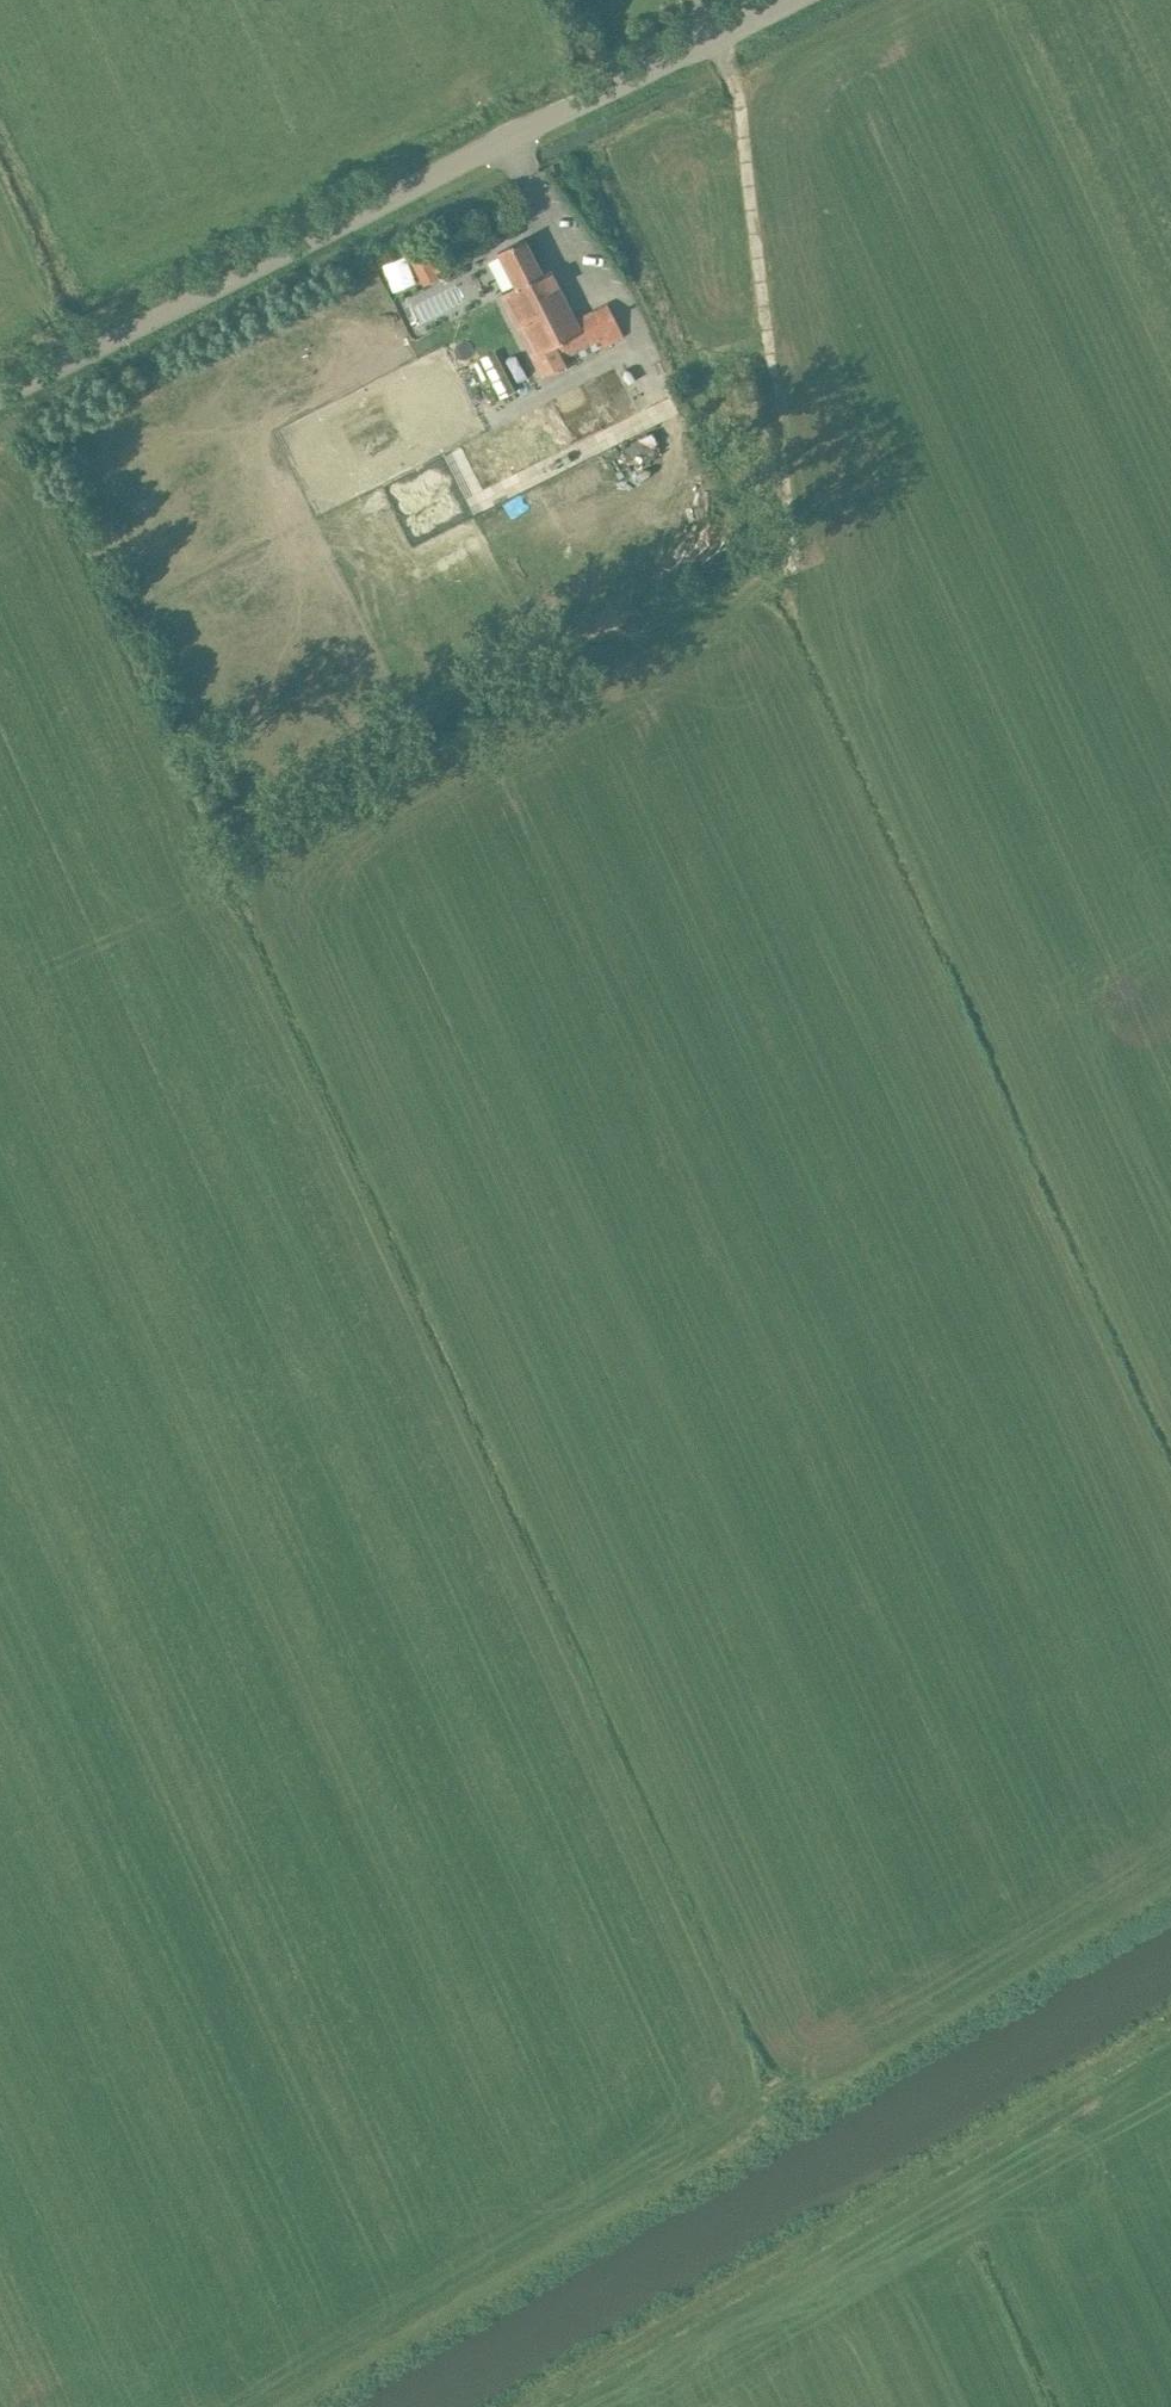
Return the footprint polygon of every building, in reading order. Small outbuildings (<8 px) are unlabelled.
[(624,337),(607,303),(575,319),(550,269),(541,273),(524,239),(498,251),(515,287),(502,294),(542,377),(624,337)] [(425,252),(411,259),(420,276),(434,269),(425,252)] [(425,305),(439,326),(467,308),(453,287),(425,305)] [(582,383),(602,428),(566,444),(574,464),(647,431),(617,366),(582,383)] [(540,481),(565,471),(543,415),(521,423),(526,436),(474,457),(486,486),(534,467),(540,481)]
